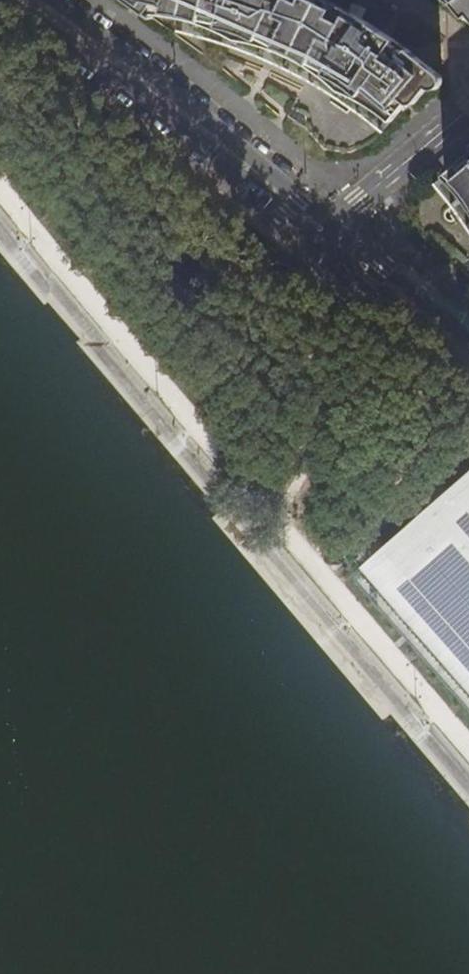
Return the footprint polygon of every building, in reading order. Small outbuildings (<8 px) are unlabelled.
[(128,0),(152,17),(153,15),(154,14),(182,16),(212,27),(294,56),(393,120),(407,104),(414,104),(418,100),(428,88),(436,89),(441,86),(443,81),(443,78),(440,73),(406,47),(363,18),(359,24),(346,17),(342,16),(340,9),(334,12),(329,9),(328,4),(319,0),(128,0)] [(463,18),(467,15),(468,17),(468,0),(447,0),(463,18)] [(359,24),(363,18),(367,11),(353,3),(346,17),(359,24)] [(463,160),(446,174),(468,204),(468,156),(463,160)] [(468,512),(468,500),(460,508),(452,498),(422,526),(430,535),(397,565),(370,571),(365,575),(358,581),(372,597),(378,592),(468,512)] [(378,592),(468,697),(468,512),(378,592)]
